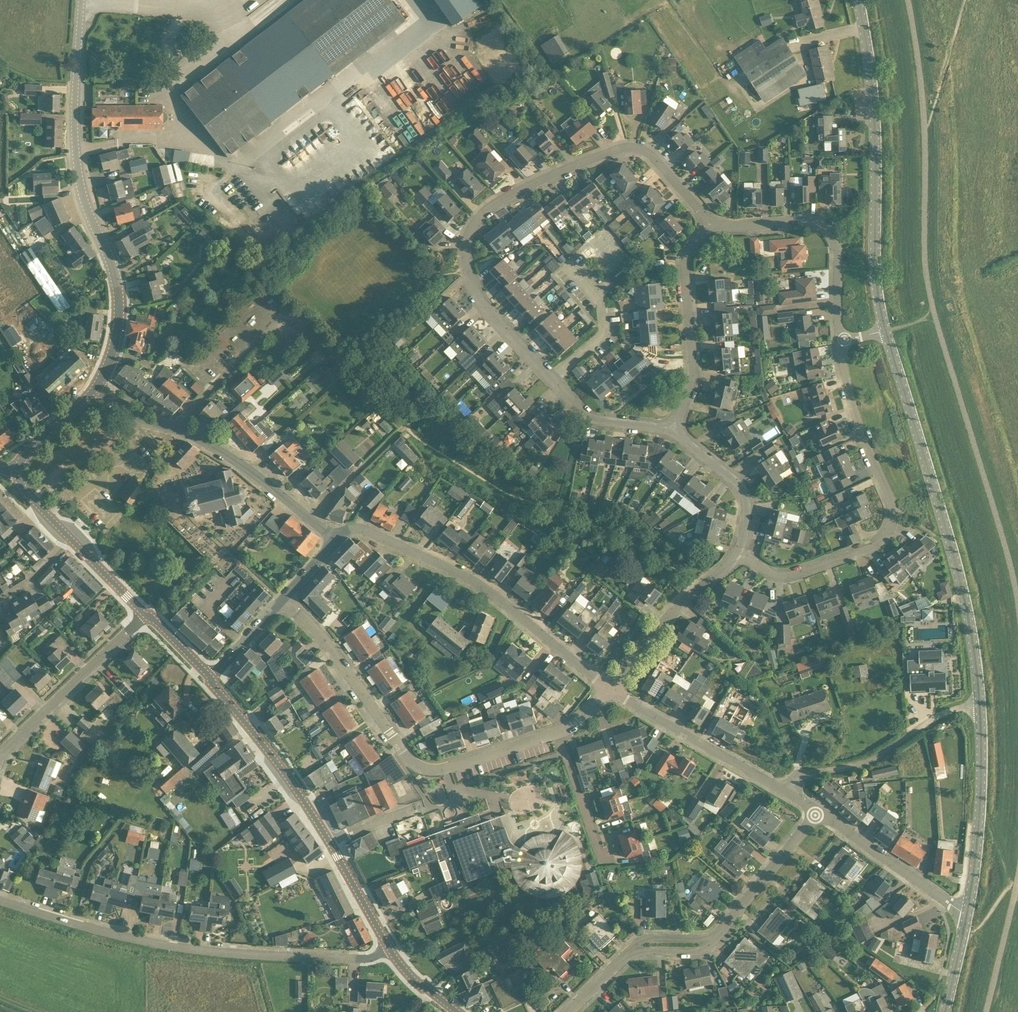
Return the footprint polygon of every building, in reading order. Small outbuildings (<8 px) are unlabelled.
[(405,20),(390,0),(304,0),(180,96),(227,157),(271,123),(270,122),(333,74),(334,75),(405,20)] [(455,25),(487,4),(485,0),(439,0),(455,25)] [(818,0),(803,0),(800,1),(804,14),(796,16),(799,27),(807,25),(809,30),(823,26),(819,11),(821,10),(818,0)] [(763,27),(769,25),(766,15),(760,17),(763,27)] [(558,35),(541,46),(552,63),(569,53),(558,35)] [(762,99),(805,71),(783,38),(766,49),(740,65),(762,99)] [(735,57),(740,65),(766,49),(760,40),(752,45),(734,57),(735,57)] [(818,83),(834,79),(831,68),(829,69),(828,61),(831,60),(828,46),(811,50),(818,83)] [(677,58),(676,58),(667,58),(668,71),(677,71),(677,58)] [(608,92),(613,90),(609,78),(607,72),(600,74),(604,88),(599,92),(599,91),(592,97),(588,91),(582,96),(586,100),(591,107),(594,111),(594,110),(599,116),(611,106),(603,96),(608,92)] [(124,89),(137,89),(137,80),(124,80),(124,89)] [(626,107),(627,114),(642,113),(641,102),(647,102),(646,90),(625,91),(623,82),(613,85),(615,92),(619,107),(626,107)] [(37,111),(59,111),(59,96),(40,94),(41,85),(25,84),(25,94),(38,95),(37,111)] [(826,93),(823,84),(803,89),(799,90),(801,99),(799,99),(801,106),(825,100),(824,93),(826,93)] [(538,100),(546,95),(540,87),(533,92),(538,100)] [(663,101),(650,120),(664,129),(673,115),(679,120),(688,107),(681,103),(676,110),(663,101)] [(702,108),(706,114),(711,111),(706,104),(702,108)] [(506,114),(511,110),(506,105),(501,109),(506,114)] [(161,129),(161,123),(164,123),(166,121),(167,118),(166,115),(164,113),(161,112),(161,107),(138,107),(138,106),(105,106),(105,109),(92,109),(92,126),(138,127),(138,129),(161,129)] [(41,125),(41,114),(20,114),(20,124),(41,125)] [(590,136),(597,130),(583,114),(577,118),(579,121),(566,131),(564,128),(560,131),(567,139),(570,136),(577,144),(589,134),(590,136)] [(832,151),(847,151),(846,129),(833,129),(832,116),(817,117),(818,142),(832,142),(832,151)] [(46,146),(61,147),(62,121),(47,120),(46,146)] [(538,143),(548,156),(557,148),(550,139),(555,135),(546,125),(538,132),(535,129),(525,138),(533,147),(538,143)] [(100,136),(108,136),(109,128),(100,128),(100,136)] [(489,142),(477,128),(469,135),(481,149),(489,142)] [(681,146),(685,150),(695,142),(687,134),(684,137),(680,132),(666,144),(674,152),(681,146)] [(511,156),(522,169),(530,162),(528,161),(531,158),(531,156),(531,155),(536,150),(533,147),(525,138),(516,146),(519,149),(511,156)] [(768,163),(768,147),(760,147),(760,163),(768,163)] [(115,152),(100,156),(104,169),(110,168),(111,170),(119,168),(117,160),(128,157),(126,149),(115,152)] [(174,149),(174,161),(189,162),(190,150),(174,149)] [(698,165),(702,169),(711,161),(703,153),(700,156),(696,151),(683,162),(690,171),(698,165)] [(750,152),(741,152),(741,165),(750,165),(750,152)] [(492,181),(505,169),(491,153),(477,165),(492,181)] [(718,156),(716,158),(711,162),(714,167),(715,168),(723,162),(718,156)] [(148,169),(145,158),(129,162),(131,172),(148,169)] [(445,180),(453,174),(442,162),(434,168),(445,180)] [(611,175),(618,183),(633,170),(630,166),(628,168),(623,163),(611,175)] [(157,186),(171,183),(166,165),(152,168),(157,186)] [(790,180),(790,165),(781,165),(781,180),(790,180)] [(712,168),(702,176),(706,182),(708,180),(710,183),(704,188),(715,200),(730,187),(720,175),(719,175),(712,168)] [(455,181),(472,199),(485,188),(468,169),(455,181)] [(618,207),(639,188),(635,184),(639,180),(634,175),(636,174),(633,170),(618,183),(625,191),(614,202),(618,207)] [(841,188),(840,182),(840,173),(831,173),(831,177),(820,177),(820,190),(827,190),(827,204),(841,204),(841,195),(842,193),(842,190),(841,188)] [(34,190),(43,190),(43,194),(58,193),(57,180),(51,180),(51,174),(33,175),(34,190)] [(602,174),(596,179),(601,184),(607,179),(602,174)] [(795,186),(796,203),(809,203),(809,192),(816,192),(816,176),(803,176),(803,186),(795,186)] [(131,179),(121,182),(121,181),(108,184),(112,200),(117,198),(118,203),(126,200),(132,197),(130,188),(133,187),(131,179)] [(385,195),(395,187),(389,181),(380,189),(385,195)] [(184,197),(180,182),(175,184),(178,198),(184,197)] [(594,183),(585,189),(601,208),(604,206),(600,200),(605,196),(594,183)] [(745,190),(745,207),(762,207),(762,190),(762,183),(755,183),(755,190),(745,190)] [(770,189),(770,206),(784,205),(784,190),(781,190),(781,184),(778,184),(778,188),(770,189)] [(162,190),(167,195),(171,191),(167,186),(162,190)] [(423,204),(432,195),(424,186),(415,195),(423,204)] [(651,186),(643,193),(639,188),(618,207),(622,211),(624,209),(624,210),(632,204),(639,212),(646,205),(661,192),(658,189),(655,191),(651,186)] [(601,212),(599,209),(601,208),(585,189),(577,196),(588,210),(587,210),(594,218),(601,212)] [(664,213),(660,208),(666,203),(662,198),(664,196),(661,192),(646,205),(639,212),(638,212),(646,221),(648,219),(652,223),(664,213)] [(448,222),(460,211),(445,195),(434,205),(448,222)] [(569,221),(572,218),(568,213),(572,209),(573,209),(569,203),(562,195),(553,202),(569,221)] [(573,209),(572,209),(583,223),(587,219),(582,214),(587,210),(588,210),(577,196),(569,203),(573,209)] [(135,197),(132,197),(126,200),(127,204),(121,206),(122,207),(114,209),(118,223),(133,219),(139,218),(141,214),(139,207),(137,207),(135,197)] [(69,220),(60,198),(28,211),(32,220),(47,214),(48,216),(51,222),(52,226),(69,220)] [(538,201),(528,209),(541,224),(550,216),(545,209),(538,201)] [(569,221),(553,202),(545,209),(550,216),(561,230),(566,226),(566,225),(569,223),(568,221),(569,221)] [(606,205),(600,209),(604,215),(610,211),(606,205)] [(531,232),(541,224),(528,209),(519,217),(531,232)] [(192,214),(186,220),(190,225),(196,219),(192,214)] [(684,229),(671,214),(659,224),(667,233),(662,237),(670,247),(680,238),(677,235),(684,229)] [(425,235),(436,246),(446,237),(442,232),(446,228),(435,216),(429,222),(427,221),(413,234),(419,240),(425,235)] [(53,230),(45,217),(35,223),(44,236),(53,230)] [(521,240),(531,232),(519,217),(509,225),(517,236),(520,240),(521,240)] [(113,244),(114,244),(118,251),(117,251),(120,255),(123,261),(124,262),(138,254),(134,246),(149,238),(143,227),(147,225),(143,219),(132,225),(135,232),(128,236),(128,235),(113,244)] [(622,226),(616,219),(609,225),(615,232),(622,226)] [(505,221),(495,229),(507,244),(517,236),(509,225),(505,221)] [(648,227),(644,230),(641,233),(646,239),(655,231),(650,225),(648,227)] [(83,264),(96,255),(74,226),(62,234),(76,253),(68,259),(75,268),(83,263),(83,264)] [(507,244),(495,229),(485,237),(497,252),(507,244)] [(200,241),(207,234),(203,230),(196,237),(200,241)] [(589,231),(584,236),(587,240),(592,235),(589,231)] [(622,241),(625,244),(626,245),(631,241),(627,236),(622,241)] [(760,257),(759,248),(758,238),(751,239),(753,258),(760,257)] [(775,253),(783,252),(783,251),(790,251),(791,260),(781,260),(782,272),(788,272),(787,268),(802,267),(801,259),(807,259),(806,246),(800,246),(800,239),(770,241),(771,252),(775,252),(775,253)] [(578,240),(573,244),(577,249),(582,245),(578,240)] [(568,254),(570,252),(575,248),(570,242),(564,248),(568,254)] [(23,243),(16,247),(19,252),(26,247),(23,243)] [(521,257),(527,253),(524,249),(522,248),(517,252),(521,257)] [(550,255),(544,261),(546,263),(553,258),(550,255)] [(563,264),(567,260),(563,256),(559,260),(563,264)] [(508,264),(504,259),(491,271),(498,279),(497,280),(498,280),(516,263),(513,259),(508,264)] [(747,259),(742,262),(745,268),(750,265),(747,259)] [(514,271),(520,267),(516,263),(498,280),(498,279),(505,287),(506,288),(515,279),(519,276),(514,271)] [(153,274),(150,265),(143,267),(146,276),(148,275),(153,274)] [(153,274),(148,275),(150,282),(141,285),(145,301),(161,297),(157,284),(163,282),(161,272),(153,274)] [(709,280),(710,291),(732,289),(739,289),(738,283),(732,284),(731,278),(709,280)] [(782,305),(816,300),(815,292),(814,292),(814,289),(815,288),(814,278),(797,281),(798,291),(780,294),(782,305)] [(508,299),(527,282),(524,279),(519,283),(515,279),(506,288),(505,287),(502,290),(509,298),(508,299)] [(531,286),(527,282),(508,299),(509,299),(516,307),(529,295),(525,291),(531,286)] [(636,298),(662,296),(661,288),(662,288),(662,283),(637,285),(638,293),(636,293),(636,298)] [(561,296),(566,291),(562,286),(562,287),(558,290),(557,291),(561,296)] [(734,304),(732,289),(710,291),(711,303),(726,301),(726,304),(734,304)] [(523,315),(542,298),(538,295),(533,299),(529,295),(516,307),(523,314),(523,315)] [(662,304),(662,296),(636,298),(637,303),(639,303),(640,311),(655,309),(664,309),(664,304),(662,304)] [(746,304),(754,304),(754,296),(745,296),(746,304)] [(437,301),(430,308),(426,311),(431,316),(432,316),(439,324),(459,305),(451,297),(442,306),(437,301)] [(576,303),(571,297),(567,300),(573,306),(576,303)] [(531,323),(535,320),(542,313),(544,311),(540,307),(545,302),(542,298),(523,315),(523,316),(524,315),(531,323)] [(84,338),(99,340),(102,315),(96,314),(97,306),(85,305),(84,313),(88,313),(84,338)] [(442,337),(446,341),(455,332),(451,328),(467,314),(459,305),(439,324),(447,332),(442,337)] [(762,315),(777,313),(776,305),(761,307),(762,315)] [(715,308),(717,325),(732,324),(739,323),(738,312),(735,312),(734,306),(715,308)] [(168,312),(175,317),(179,311),(172,307),(168,312)] [(584,318),(587,315),(582,309),(578,312),(584,318)] [(633,324),(657,321),(655,309),(640,311),(641,319),(633,319),(633,324)] [(540,333),(544,338),(562,322),(553,312),(547,318),(542,313),(535,320),(539,325),(533,330),(538,335),(540,333)] [(779,323),(794,321),(793,312),(778,314),(779,323)] [(584,318),(589,324),(593,321),(587,315),(584,318)] [(799,341),(817,339),(815,326),(811,326),(810,315),(797,317),(798,328),(799,341)] [(149,318),(141,316),(140,323),(132,321),(128,335),(130,335),(129,336),(130,336),(131,339),(131,340),(132,340),(130,348),(142,351),(142,350),(148,352),(151,341),(145,339),(149,326),(151,326),(153,319),(149,318)] [(759,332),(769,331),(768,316),(758,317),(759,332)] [(658,333),(657,321),(633,324),(634,327),(642,326),(642,335),(658,333)] [(570,331),(562,322),(544,338),(548,342),(546,344),(550,349),(570,331)] [(733,335),(732,324),(717,325),(718,336),(725,336),(725,342),(737,341),(737,334),(733,335)] [(22,340),(13,326),(3,332),(12,346),(22,340)] [(458,354),(466,347),(479,334),(471,326),(460,337),(455,332),(446,341),(451,345),(458,354)] [(578,340),(570,331),(550,349),(554,353),(556,351),(560,356),(578,340)] [(636,346),(657,355),(656,346),(659,345),(658,333),(642,335),(643,342),(635,343),(636,346)] [(466,347),(470,352),(459,362),(467,370),(482,356),(477,351),(487,343),(479,334),(466,347)] [(393,341),(399,347),(402,344),(399,341),(402,339),(399,335),(393,341)] [(650,362),(657,355),(636,346),(634,348),(638,354),(632,359),(642,371),(651,363),(650,362)] [(739,358),(738,347),(715,349),(716,360),(739,358)] [(820,360),(818,347),(803,350),(794,352),(795,360),(805,358),(806,363),(805,363),(808,379),(825,376),(822,360),(820,360)] [(419,357),(413,350),(408,355),(413,362),(419,357)] [(75,377),(75,376),(74,375),(85,365),(73,352),(66,358),(62,353),(57,357),(75,377)] [(489,372),(503,360),(495,352),(486,360),(482,356),(467,370),(472,375),(478,369),(485,376),(489,372)] [(615,357),(614,356),(611,352),(605,357),(609,362),(615,357)] [(615,357),(618,361),(633,379),(642,371),(632,359),(626,364),(618,354),(614,356),(615,357)] [(790,356),(780,358),(781,364),(787,363),(789,374),(797,373),(796,368),(792,368),(790,356)] [(61,362),(55,368),(51,363),(46,367),(63,386),(66,383),(66,384),(75,377),(57,357),(57,358),(61,362)] [(726,375),(741,373),(739,358),(716,360),(717,371),(726,370),(726,375)] [(511,368),(503,360),(489,372),(485,376),(492,384),(486,390),(491,395),(506,381),(501,377),(511,368)] [(140,367),(131,361),(128,366),(126,365),(115,380),(134,393),(145,377),(142,376),(145,372),(139,368),(140,367)] [(620,369),(614,374),(613,375),(621,384),(623,387),(633,379),(618,361),(615,363),(620,369)] [(21,377),(28,372),(24,365),(17,370),(19,373),(21,377)] [(335,384),(343,377),(336,369),(332,365),(325,372),(335,384)] [(572,370),(576,375),(583,370),(579,365),(572,370)] [(162,387),(170,378),(174,373),(165,366),(154,382),(162,387)] [(614,374),(607,366),(601,371),(600,369),(595,373),(610,391),(616,386),(617,387),(621,384),(613,375),(614,374)] [(46,376),(39,382),(52,396),(63,386),(46,367),(42,371),(46,376)] [(285,374),(281,369),(268,380),(273,385),(285,374)] [(37,384),(28,372),(21,377),(29,389),(37,384)] [(255,379),(249,372),(231,389),(243,401),(243,402),(261,386),(255,379)] [(604,396),(610,391),(595,373),(592,376),(593,378),(587,383),(601,400),(605,397),(604,396)] [(258,380),(262,384),(267,380),(263,376),(258,380)] [(762,394),(766,392),(763,385),(762,377),(754,376),(751,377),(754,384),(756,383),(762,394)] [(160,388),(145,377),(134,393),(147,402),(160,388)] [(190,396),(170,378),(162,387),(160,388),(147,402),(171,419),(190,396)] [(737,400),(739,391),(737,390),(739,381),(726,378),(725,385),(719,384),(716,395),(737,400)] [(770,393),(778,387),(773,380),(765,386),(770,393)] [(192,386),(199,393),(205,388),(198,381),(192,386)] [(819,384),(817,384),(814,385),(801,389),(810,417),(817,415),(833,411),(829,395),(827,396),(825,389),(824,384),(823,382),(822,383),(819,384)] [(511,407),(512,407),(523,396),(515,388),(508,394),(504,390),(495,399),(502,406),(500,408),(505,413),(511,407)] [(26,421),(30,419),(33,424),(48,415),(41,403),(32,389),(29,392),(25,391),(22,393),(21,397),(23,401),(13,407),(26,421)] [(732,398),(716,395),(714,406),(729,409),(732,399),(732,398)] [(519,424),(528,416),(524,411),(535,401),(530,396),(526,399),(523,396),(512,407),(511,407),(505,413),(510,419),(512,417),(519,424)] [(449,402),(452,405),(458,400),(454,397),(449,402)] [(212,401),(200,414),(212,425),(224,412),(212,401)] [(252,402),(247,407),(243,402),(243,401),(224,419),(240,437),(254,424),(247,417),(258,408),(252,402)] [(766,404),(771,413),(775,411),(770,402),(766,404)] [(721,418),(732,416),(734,415),(734,411),(728,411),(718,409),(716,417),(721,418)] [(531,437),(548,422),(540,414),(543,411),(543,410),(533,420),(528,416),(519,424),(527,432),(531,437)] [(726,426),(735,420),(736,419),(734,415),(732,416),(721,418),(726,426)] [(366,418),(360,424),(364,429),(371,423),(366,418)] [(487,430),(476,418),(470,423),(481,435),(487,430)] [(722,436),(726,442),(747,428),(749,427),(743,418),(723,431),(725,434),(722,436)] [(824,445),(842,437),(836,425),(831,428),(827,420),(815,425),(817,431),(811,434),(815,441),(820,438),(824,445)] [(266,452),(267,450),(275,444),(273,442),(279,436),(276,432),(267,439),(260,432),(266,427),(261,421),(255,427),(254,424),(240,437),(254,452),(261,446),(266,451),(266,452)] [(545,452),(554,443),(549,437),(556,431),(548,422),(536,433),(541,438),(536,442),(545,452)] [(13,437),(3,423),(0,425),(0,446),(12,437),(13,437)] [(785,429),(792,435),(797,429),(790,423),(785,429)] [(733,446),(735,450),(748,441),(753,437),(747,428),(726,442),(730,448),(733,446)] [(496,435),(489,442),(492,446),(494,447),(501,441),(496,435)] [(797,435),(790,439),(794,447),(801,443),(797,435)] [(275,444),(267,450),(272,455),(270,456),(289,477),(302,465),(294,457),(298,454),(294,450),(301,444),(294,436),(284,445),(279,449),(275,444)] [(615,465),(616,465),(618,452),(612,451),(614,437),(606,436),(605,441),(601,440),(599,456),(606,457),(606,463),(615,465)] [(314,472),(302,483),(317,498),(329,488),(332,491),(352,472),(349,469),(360,458),(342,438),(330,451),(342,463),(327,478),(322,473),(318,477),(314,472)] [(634,467),(635,461),(637,445),(633,444),(633,439),(625,438),(624,453),(618,452),(616,465),(634,467)] [(765,445),(760,438),(750,445),(755,451),(765,445)] [(583,448),(582,448),(581,460),(591,462),(590,464),(598,465),(599,456),(601,440),(590,439),(589,449),(583,448)] [(184,469),(201,450),(188,441),(173,458),(184,469)] [(777,449),(772,441),(762,448),(767,455),(777,449)] [(648,446),(637,445),(635,461),(634,467),(649,469),(657,451),(655,450),(657,451),(654,456),(647,456),(648,446)] [(823,476),(829,473),(829,474),(850,463),(849,460),(850,460),(848,456),(847,456),(845,453),(841,455),(836,446),(822,453),(813,457),(816,464),(825,460),(826,462),(824,463),(826,467),(823,469),(821,472),(822,474),(823,476)] [(420,458),(412,450),(404,459),(413,466),(420,458)] [(660,469),(666,474),(676,461),(673,459),(676,455),(669,450),(660,461),(655,457),(657,451),(659,452),(659,451),(657,451),(649,469),(648,471),(655,476),(660,469)] [(763,477),(763,478),(776,469),(783,464),(776,454),(756,467),(761,474),(762,473),(764,476),(763,477)] [(804,471),(800,463),(797,455),(796,456),(792,457),(792,458),(795,464),(794,464),(798,474),(804,471)] [(667,483),(676,490),(684,480),(679,476),(685,468),(676,461),(666,474),(671,478),(667,483)] [(787,461),(783,464),(776,469),(763,478),(764,478),(765,478),(767,480),(766,481),(770,488),(783,480),(780,474),(790,467),(787,461)] [(51,472),(42,479),(49,488),(70,473),(63,462),(51,471),(51,472)] [(843,487),(840,481),(855,474),(854,471),(855,470),(853,466),(852,466),(850,463),(829,474),(837,490),(843,487)] [(540,469),(535,466),(530,473),(535,476),(540,469)] [(187,502),(191,513),(195,512),(197,518),(199,518),(198,515),(207,513),(207,515),(209,515),(208,513),(217,510),(218,513),(219,512),(219,510),(225,508),(227,514),(226,514),(226,515),(227,515),(228,521),(225,521),(227,528),(234,526),(234,527),(235,527),(235,526),(244,523),(245,524),(245,523),(244,523),(244,522),(255,511),(249,504),(248,505),(244,501),(247,497),(249,497),(249,495),(247,495),(246,490),(248,489),(247,488),(245,489),(241,487),(241,484),(240,484),(239,486),(235,488),(233,478),(235,478),(235,477),(233,477),(231,470),(230,470),(221,472),(220,471),(219,471),(220,472),(217,473),(218,481),(212,482),(211,480),(210,480),(210,483),(201,485),(201,483),(199,483),(200,485),(190,488),(190,485),(188,486),(192,501),(187,502)] [(361,473),(354,480),(363,489),(370,482),(361,473)] [(408,476),(399,487),(404,491),(413,481),(408,476)] [(688,483),(684,480),(676,490),(684,496),(690,501),(703,483),(694,476),(688,483)] [(147,489),(143,486),(132,478),(120,496),(133,506),(140,496),(141,497),(147,489)] [(700,511),(716,506),(707,498),(716,486),(710,482),(707,485),(703,483),(690,501),(695,505),(694,506),(700,511)] [(356,499),(346,488),(343,490),(339,494),(324,515),(331,521),(331,520),(343,523),(347,511),(339,509),(345,501),(350,506),(356,499)] [(372,509),(385,495),(378,488),(365,502),(372,509)] [(467,495),(459,489),(454,497),(462,502),(467,495)] [(0,491),(0,534),(4,538),(14,529),(11,526),(23,516),(22,515),(6,497),(7,496),(4,493),(3,494),(0,491)] [(832,497),(835,503),(848,498),(845,491),(832,497)] [(865,505),(869,503),(868,501),(869,500),(867,495),(866,496),(864,493),(843,503),(848,513),(865,505)] [(471,495),(457,513),(463,517),(477,500),(471,495)] [(808,512),(818,508),(814,499),(804,503),(808,512)] [(372,519),(392,530),(400,516),(393,512),(390,517),(385,514),(388,507),(381,503),(377,509),(377,510),(372,519)] [(408,522),(413,513),(416,508),(409,504),(402,518),(408,522)] [(435,524),(441,528),(448,519),(440,512),(431,505),(417,522),(429,532),(435,524)] [(625,516),(627,508),(620,505),(617,514),(625,516)] [(848,513),(835,519),(839,527),(843,529),(848,526),(870,516),(868,513),(870,512),(868,507),(866,508),(865,506),(865,505),(848,513)] [(704,528),(720,532),(721,528),(725,529),(727,521),(713,518),(716,506),(700,511),(699,519),(706,521),(704,528)] [(625,516),(631,517),(634,510),(627,508),(625,516)] [(770,521),(798,528),(799,522),(787,519),(788,513),(773,509),(771,517),(772,518),(771,521),(770,521)] [(290,542),(306,556),(307,555),(320,539),(320,538),(314,533),(311,531),(305,526),(304,525),(304,526),(304,525),(303,526),(291,516),(286,523),(274,514),(266,524),(278,533),(282,528),(294,538),(290,542)] [(652,517),(647,522),(652,527),(657,523),(652,517)] [(806,531),(798,528),(770,521),(769,522),(771,522),(770,526),(769,525),(767,534),(803,543),(806,531)] [(669,530),(671,536),(671,537),(672,536),(681,533),(678,525),(669,530)] [(18,543),(28,552),(44,536),(35,526),(34,526),(22,537),(18,533),(8,543),(12,549),(18,543)] [(458,534),(449,526),(440,538),(453,549),(459,541),(465,546),(473,538),(462,529),(458,534)] [(708,541),(717,543),(720,532),(704,528),(703,535),(697,533),(694,544),(706,547),(708,541)] [(819,534),(825,546),(829,544),(823,532),(819,534)] [(852,535),(846,537),(849,546),(862,540),(858,532),(852,535)] [(486,539),(481,534),(465,554),(477,563),(480,560),(485,565),(491,557),(492,558),(496,552),(496,550),(485,541),(486,539)] [(54,545),(44,536),(28,552),(29,554),(31,556),(36,551),(41,557),(32,567),(36,572),(46,562),(42,557),(53,546),(54,546),(54,545)] [(358,545),(350,538),(331,558),(341,568),(352,557),(361,566),(359,568),(370,578),(371,578),(375,583),(380,577),(376,572),(387,560),(377,550),(375,553),(362,540),(358,545)] [(912,576),(921,566),(916,560),(928,551),(919,539),(908,548),(905,545),(899,550),(897,547),(892,551),(906,568),(911,574),(912,576)] [(713,550),(710,558),(718,560),(721,553),(713,550)] [(911,574),(906,568),(892,551),(887,555),(889,558),(884,562),(886,565),(880,570),(891,584),(897,579),(901,584),(911,574)] [(500,554),(500,555),(496,552),(492,558),(495,560),(495,561),(497,563),(492,570),(491,572),(502,581),(514,565),(500,554)] [(521,567),(523,564),(528,558),(523,553),(515,563),(521,567)] [(71,584),(85,571),(70,556),(57,570),(71,584)] [(22,571),(27,567),(19,557),(14,561),(22,571)] [(524,563),(530,568),(534,562),(528,558),(524,563)] [(593,571),(600,576),(608,567),(601,561),(593,571)] [(699,566),(702,570),(708,566),(705,562),(699,566)] [(44,588),(54,579),(51,576),(56,571),(51,567),(38,580),(44,588)] [(335,576),(326,567),(300,595),(322,618),(331,610),(317,595),(335,576)] [(521,567),(514,576),(520,581),(514,588),(527,599),(536,587),(527,580),(531,575),(521,567)] [(554,572),(560,576),(563,572),(557,568),(554,572)] [(85,571),(71,584),(73,585),(75,583),(85,593),(80,598),(85,604),(101,588),(85,571)] [(551,586),(537,604),(542,609),(542,610),(546,614),(547,613),(548,614),(561,598),(554,592),(563,580),(553,572),(546,582),(551,586)] [(9,588),(6,583),(7,583),(1,573),(0,573),(0,594),(9,588)] [(381,585),(384,589),(380,594),(385,599),(390,594),(394,590),(405,600),(415,588),(407,580),(406,580),(403,577),(404,576),(402,575),(397,580),(391,574),(388,577),(385,581),(381,585)] [(249,576),(245,581),(249,585),(254,580),(249,576)] [(879,595),(873,577),(863,581),(863,582),(851,586),(856,603),(879,595)] [(652,605),(661,594),(649,584),(647,588),(640,582),(629,596),(639,604),(639,603),(643,598),(652,605)] [(740,613),(746,598),(746,599),(745,601),(739,598),(743,587),(731,582),(724,599),(731,602),(729,608),(740,613)] [(582,583),(576,591),(580,594),(586,586),(582,583)] [(260,585),(251,594),(263,605),(272,595),(260,585)] [(57,605),(64,599),(73,590),(69,586),(60,595),(60,594),(57,597),(53,600),(57,605)] [(427,599),(443,611),(452,599),(436,587),(427,599)] [(840,604),(834,589),(815,596),(820,611),(840,604)] [(568,600),(573,604),(559,622),(569,630),(586,608),(576,600),(580,594),(576,591),(575,590),(570,597),(568,600)] [(19,597),(29,613),(32,618),(46,609),(40,598),(35,601),(29,591),(19,597)] [(746,598),(740,613),(751,617),(749,620),(760,625),(764,615),(762,614),(763,611),(777,617),(776,602),(770,602),(767,601),(768,598),(755,592),(751,603),(745,601),(746,599),(746,598)] [(561,598),(557,603),(563,607),(568,600),(570,597),(565,593),(561,598)] [(251,594),(243,602),(255,613),(263,605),(251,594)] [(45,595),(40,598),(46,609),(52,606),(45,595)] [(812,611),(806,596),(784,604),(790,619),(804,614),(806,622),(809,625),(813,625),(816,623),(816,618),(813,610),(812,611)] [(24,616),(29,613),(19,597),(10,603),(12,606),(23,625),(27,622),(24,616)] [(915,601),(918,609),(929,605),(926,597),(915,601)] [(243,602),(235,611),(247,622),(255,613),(243,602)] [(595,627),(600,630),(588,645),(601,655),(610,644),(609,644),(614,637),(609,633),(614,626),(609,622),(614,616),(613,614),(619,606),(614,602),(609,608),(598,623),(595,627)] [(900,614),(895,602),(890,604),(886,605),(890,618),(900,614)] [(589,625),(588,625),(592,619),(598,623),(595,627),(598,623),(609,608),(603,604),(595,615),(586,608),(569,630),(579,637),(589,625)] [(702,604),(697,608),(701,613),(706,608),(702,604)] [(15,633),(24,627),(12,606),(2,612),(8,622),(3,625),(9,636),(15,633)] [(172,619),(181,627),(192,615),(183,607),(172,619)] [(935,608),(925,609),(926,619),(936,619),(935,608)] [(80,627),(92,639),(109,623),(98,611),(80,627)] [(192,615),(181,627),(180,628),(204,650),(205,649),(216,637),(220,633),(196,611),(192,615)] [(238,631),(247,622),(235,611),(227,620),(238,631)] [(427,630),(454,652),(463,659),(467,654),(463,650),(470,642),(471,638),(484,643),(495,617),(481,611),(473,629),(466,625),(460,634),(438,616),(437,618),(432,613),(426,620),(432,624),(427,630)] [(901,622),(914,621),(914,612),(901,616),(901,622)] [(388,615),(379,626),(380,626),(378,628),(385,634),(387,632),(396,621),(388,615)] [(354,621),(350,617),(344,622),(348,627),(354,621)] [(644,617),(641,622),(638,626),(643,630),(649,621),(644,617)] [(53,622),(58,627),(62,623),(57,618),(53,622)] [(847,637),(856,634),(851,618),(844,621),(847,629),(844,629),(847,637)] [(702,636),(705,630),(692,622),(684,634),(681,632),(677,638),(702,653),(711,641),(702,636)] [(41,624),(40,625),(36,629),(36,630),(40,634),(45,629),(41,624)] [(354,649),(371,638),(362,625),(345,637),(345,638),(346,638),(354,649)] [(630,628),(626,625),(622,630),(626,633),(630,628)] [(791,643),(790,625),(778,625),(778,643),(779,643),(791,643)] [(301,634),(295,628),(291,632),(296,638),(301,634)] [(278,661),(285,654),(292,647),(285,641),(283,642),(273,632),(261,645),(273,656),(268,662),(279,681),(287,677),(278,661)] [(59,670),(70,660),(62,651),(69,645),(60,635),(49,646),(55,652),(48,658),(51,661),(50,661),(59,670)] [(225,645),(216,637),(205,649),(214,657),(225,645)] [(362,661),(362,662),(380,650),(371,638),(354,649),(362,661)] [(312,650),(310,653),(300,644),(292,652),(306,665),(309,663),(316,654),(312,650)] [(513,669),(510,674),(516,679),(520,675),(532,660),(525,655),(526,653),(521,649),(520,650),(513,644),(501,659),(513,669)] [(243,681),(252,670),(258,676),(268,665),(262,659),(263,659),(250,648),(245,654),(232,668),(232,671),(243,681)] [(372,656),(375,659),(383,654),(380,650),(372,656)] [(779,667),(778,661),(777,661),(774,650),(768,652),(771,663),(772,663),(773,669),(779,667)] [(919,662),(924,662),(925,672),(910,672),(911,691),(947,690),(946,672),(935,673),(934,663),(943,663),(942,650),(919,651),(919,662)] [(138,675),(148,665),(134,651),(124,661),(138,675)] [(378,664),(385,658),(386,658),(383,654),(375,659),(378,664)] [(797,663),(797,665),(801,676),(809,674),(809,672),(827,666),(823,655),(797,663)] [(377,683),(394,671),(385,658),(368,670),(369,671),(377,683)] [(648,661),(644,667),(650,670),(653,665),(648,661)] [(30,680),(39,689),(51,678),(42,668),(41,669),(35,663),(30,668),(36,674),(30,680)] [(551,683),(561,671),(551,663),(542,673),(537,669),(523,687),(528,690),(535,682),(535,683),(537,680),(547,688),(551,683)] [(6,670),(16,680),(22,675),(11,664),(6,670)] [(752,664),(747,672),(741,669),(737,675),(745,681),(764,674),(752,664)] [(853,666),(855,677),(860,676),(861,681),(868,680),(868,675),(869,675),(867,664),(853,666)] [(302,670),(305,676),(313,671),(310,665),(302,670)] [(667,674),(657,668),(652,675),(651,675),(643,688),(655,695),(663,682),(665,678),(671,682),(672,680),(677,674),(678,671),(671,668),(667,674)] [(299,681),(308,694),(326,681),(318,670),(318,669),(299,681)] [(16,680),(6,670),(5,670),(0,674),(11,685),(16,681),(16,680)] [(386,695),(403,684),(394,671),(377,683),(385,694),(385,695),(386,695)] [(548,699),(553,693),(557,697),(562,691),(562,692),(572,680),(561,671),(551,683),(547,688),(538,699),(540,700),(549,708),(553,703),(548,699)] [(681,677),(677,674),(673,681),(676,682),(671,689),(663,700),(677,709),(684,698),(690,702),(698,690),(703,683),(703,684),(706,679),(699,675),(696,679),(695,679),(688,690),(678,683),(681,677)] [(274,687),(279,684),(279,683),(279,682),(275,676),(269,679),(274,687)] [(127,699),(134,691),(124,681),(117,688),(117,689),(125,697),(127,699)] [(335,693),(326,681),(308,694),(317,706),(335,694),(335,693)] [(491,698),(505,691),(501,682),(486,689),(491,698)] [(701,725),(706,716),(710,710),(699,702),(704,694),(705,694),(709,687),(703,684),(703,683),(698,690),(690,702),(696,706),(689,717),(701,725)] [(268,693),(273,701),(285,693),(280,685),(268,693)] [(123,699),(125,697),(117,689),(115,691),(108,697),(98,686),(86,697),(97,708),(102,713),(109,706),(112,709),(123,699)] [(163,725),(181,709),(179,706),(181,704),(179,701),(180,700),(173,693),(175,691),(173,688),(170,687),(169,688),(168,687),(155,699),(164,709),(156,717),(163,725)] [(288,691),(292,697),(297,693),(293,687),(288,691)] [(792,721),(830,708),(824,689),(785,701),(786,703),(778,707),(784,723),(792,720),(792,721)] [(2,702),(13,714),(16,711),(16,712),(18,710),(17,709),(26,701),(15,690),(2,702)] [(409,692),(391,704),(392,704),(400,716),(417,704),(409,692)] [(285,693),(273,701),(277,707),(288,699),(285,694),(285,693)] [(540,700),(536,705),(545,712),(549,708),(540,700)] [(341,702),(340,701),(322,713),(331,726),(349,713),(341,702)] [(417,704),(400,716),(409,728),(408,728),(409,729),(426,717),(422,711),(427,708),(423,701),(418,704),(417,704)] [(507,717),(512,730),(524,726),(519,712),(521,711),(519,705),(511,707),(511,706),(505,708),(504,702),(497,704),(502,719),(507,717)] [(482,716),(481,717),(488,738),(502,733),(497,721),(502,719),(497,704),(492,705),(493,708),(489,709),(487,711),(491,721),(484,723),(482,716)] [(722,717),(713,733),(714,733),(721,737),(725,739),(731,742),(731,743),(732,743),(741,728),(740,728),(751,710),(740,704),(730,722),(722,717)] [(519,712),(524,726),(537,722),(532,707),(521,711),(519,712)] [(304,720),(309,717),(305,709),(299,712),(304,720)] [(357,725),(349,713),(331,726),(340,738),(358,726),(357,725)] [(276,714),(265,723),(274,736),(286,728),(285,726),(291,722),(287,716),(281,721),(276,714)] [(476,742),(488,738),(481,717),(470,720),(467,714),(461,716),(466,730),(471,728),(476,742)] [(455,732),(448,734),(453,749),(466,745),(461,732),(466,730),(461,716),(456,717),(458,724),(453,725),(455,732)] [(92,725),(83,717),(77,723),(86,731),(92,725)] [(238,731),(228,717),(227,717),(217,727),(221,732),(220,733),(222,734),(200,754),(185,767),(190,773),(193,770),(194,771),(238,731)] [(426,725),(430,733),(438,729),(437,726),(444,723),(440,718),(434,721),(430,723),(426,725)] [(309,731),(313,736),(322,730),(318,725),(309,731)] [(182,764),(185,767),(200,754),(177,728),(162,741),(182,764)] [(639,728),(627,732),(634,754),(638,765),(644,763),(641,751),(645,750),(643,744),(644,744),(639,728)] [(85,745),(70,731),(60,742),(76,756),(85,745)] [(622,757),(629,755),(634,754),(627,732),(615,736),(620,752),(622,757)] [(354,758),(372,745),(363,734),(363,733),(345,745),(354,758)] [(453,749),(448,734),(436,738),(435,734),(426,736),(430,750),(438,747),(440,753),(453,749)] [(653,737),(647,746),(649,747),(648,748),(654,751),(660,742),(653,737)] [(254,758),(245,746),(241,740),(226,751),(219,757),(220,758),(212,763),(213,764),(203,771),(226,803),(247,788),(235,771),(254,758)] [(608,755),(603,740),(591,744),(597,766),(602,764),(600,758),(608,755)] [(932,757),(944,755),(941,742),(929,744),(932,757)] [(597,766),(591,744),(578,748),(583,761),(579,762),(582,771),(579,771),(586,791),(594,788),(591,780),(589,781),(585,770),(597,766)] [(362,770),(381,758),(380,757),(372,745),(354,758),(362,770)] [(675,773),(677,771),(688,778),(697,764),(685,757),(681,763),(675,759),(676,757),(666,751),(655,770),(664,776),(669,768),(675,773)] [(57,761),(43,755),(40,763),(38,762),(38,763),(41,765),(39,768),(38,768),(32,784),(46,789),(57,761)] [(619,771),(625,769),(622,758),(616,760),(619,771)] [(616,760),(610,761),(614,773),(619,771),(616,760)] [(324,782),(326,785),(329,790),(339,783),(335,778),(336,778),(326,763),(316,770),(304,778),(312,791),(324,782)] [(873,771),(875,779),(897,774),(896,766),(873,771)] [(138,771),(130,781),(141,790),(149,779),(138,771)] [(641,782),(636,776),(631,780),(636,786),(641,782)] [(339,823),(342,830),(384,810),(384,811),(398,805),(398,804),(386,779),(373,785),(375,791),(362,797),(363,800),(343,809),(338,802),(331,805),(339,823)] [(733,787),(732,786),(733,784),(727,781),(726,783),(721,779),(718,785),(716,783),(706,799),(721,807),(733,787)] [(829,801),(841,786),(834,780),(831,783),(828,780),(818,791),(829,801)] [(861,782),(853,783),(855,791),(863,789),(861,782)] [(890,787),(886,783),(879,789),(884,793),(890,787)] [(342,793),(336,796),(339,801),(338,802),(343,809),(363,800),(362,797),(375,791),(373,785),(360,791),(357,786),(350,790),(351,791),(346,793),(342,793)] [(601,810),(621,803),(619,798),(623,796),(619,785),(612,787),(615,794),(601,798),(603,804),(600,805),(601,810)] [(848,793),(841,786),(829,801),(839,810),(848,799),(845,796),(848,793)] [(47,797),(27,789),(18,813),(35,820),(39,809),(42,810),(47,797)] [(165,804),(166,804),(170,800),(171,799),(166,793),(159,799),(164,805),(165,804)] [(653,804),(657,800),(651,794),(646,799),(652,805),(653,804)] [(869,812),(876,817),(886,825),(877,836),(889,845),(898,834),(891,829),(899,819),(876,802),(876,804),(866,797),(869,812)] [(695,798),(686,814),(695,819),(704,803),(695,798)] [(868,826),(876,817),(869,812),(867,815),(848,799),(839,810),(857,826),(862,820),(868,826)] [(629,801),(621,803),(601,810),(603,815),(606,814),(608,820),(624,815),(626,821),(633,819),(631,814),(633,813),(629,801)] [(167,807),(188,832),(193,828),(172,803),(167,807)] [(751,828),(768,842),(772,837),(770,835),(771,833),(770,832),(780,820),(781,821),(761,804),(749,819),(755,824),(751,828)] [(728,820),(735,812),(729,806),(727,808),(726,807),(720,813),(728,820)] [(225,810),(235,825),(241,822),(231,807),(225,810)] [(86,815),(91,822),(98,817),(93,810),(86,815)] [(288,837),(303,825),(294,812),(279,824),(269,811),(241,832),(247,841),(255,835),(262,845),(282,830),(288,837)] [(465,870),(469,881),(493,873),(507,867),(511,867),(514,876),(519,885),(527,892),(537,897),(547,898),(558,897),(567,892),(575,885),(580,876),(583,866),(582,855),(578,845),(572,837),(563,830),(560,837),(554,835),(554,834),(552,833),(544,833),(533,836),(526,842),(525,843),(526,844),(522,849),(515,845),(515,846),(513,844),(511,843),(510,840),(509,838),(505,828),(495,832),(490,820),(482,823),(478,813),(460,820),(461,824),(443,830),(448,843),(451,842),(462,871),(465,870)] [(620,848),(639,841),(637,835),(644,833),(640,822),(633,824),(635,831),(620,836),(622,842),(618,843),(620,848)] [(37,825),(33,831),(38,834),(42,829),(37,825)] [(307,863),(323,851),(303,825),(288,837),(307,863)] [(680,831),(683,839),(691,836),(688,828),(680,831)] [(10,837),(17,843),(28,855),(32,847),(34,844),(28,842),(33,837),(27,830),(22,835),(17,830),(10,837)] [(127,838),(139,841),(141,833),(129,830),(127,838)] [(448,843),(443,830),(435,833),(437,838),(404,850),(404,852),(410,869),(438,859),(451,893),(470,885),(469,881),(465,870),(462,871),(451,842),(448,843)] [(352,851),(356,858),(380,844),(372,831),(362,837),(348,845),(351,851),(352,851)] [(44,834),(41,832),(34,844),(32,847),(40,850),(45,838),(43,838),(44,834)] [(735,835),(732,839),(720,853),(726,858),(722,863),(739,877),(743,871),(739,869),(746,859),(749,861),(750,859),(749,858),(751,855),(752,856),(753,856),(739,845),(743,841),(735,835)] [(901,836),(892,851),(916,866),(916,867),(917,867),(926,852),(919,848),(922,843),(917,840),(914,845),(901,836)] [(404,852),(404,850),(402,844),(400,840),(399,837),(386,842),(392,857),(404,852)] [(639,841),(620,848),(621,853),(625,851),(627,857),(642,852),(644,859),(651,857),(649,851),(651,850),(647,839),(639,841)] [(150,840),(147,862),(157,863),(160,842),(150,840)] [(954,852),(954,845),(955,842),(939,840),(938,850),(939,850),(939,858),(936,858),(934,873),(949,874),(949,867),(952,867),(953,859),(954,852)] [(857,860),(858,859),(843,847),(843,848),(838,854),(837,853),(835,856),(836,857),(830,864),(829,864),(830,865),(828,868),(827,867),(820,876),(835,888),(845,875),(852,881),(865,866),(857,860)] [(683,855),(686,857),(691,851),(688,848),(683,855)] [(100,860),(106,854),(102,851),(97,857),(100,860)] [(60,857),(56,873),(49,896),(55,898),(58,888),(68,891),(68,892),(69,892),(70,886),(76,888),(80,877),(73,875),(73,877),(62,874),(66,859),(60,857)] [(200,860),(191,858),(189,868),(198,870),(200,860)] [(276,883),(297,872),(289,858),(269,869),(276,883)] [(955,871),(962,872),(963,864),(956,863),(955,871)] [(56,873),(40,868),(35,882),(36,882),(47,885),(44,895),(49,896),(56,873)] [(181,870),(180,870),(179,880),(186,881),(187,869),(181,868),(181,870)] [(328,899),(338,919),(354,912),(333,870),(315,878),(326,900),(328,899)] [(601,887),(595,871),(586,875),(591,890),(601,887)] [(724,891),(724,890),(704,874),(692,888),(698,893),(694,898),(695,899),(690,905),(697,910),(702,904),(711,912),(715,906),(712,905),(714,903),(713,902),(723,890),(724,891)] [(234,876),(226,881),(236,897),(244,892),(234,876)] [(819,914),(810,908),(826,889),(811,876),(811,877),(806,883),(805,882),(803,885),(804,886),(798,893),(798,892),(798,893),(799,894),(796,897),(795,896),(791,901),(814,919),(819,914)] [(875,881),(873,880),(864,891),(871,897),(866,901),(867,902),(855,912),(862,919),(873,910),(881,904),(878,899),(881,896),(882,896),(891,884),(879,876),(875,881)] [(113,881),(110,888),(104,912),(109,913),(112,904),(123,907),(127,893),(120,891),(122,884),(113,881)] [(389,882),(376,889),(385,906),(386,905),(387,907),(392,904),(391,903),(397,900),(400,907),(407,903),(409,898),(406,893),(403,894),(396,881),(390,884),(389,882)] [(687,896),(683,881),(676,883),(679,897),(687,896)] [(98,910),(104,912),(110,888),(94,884),(90,898),(90,897),(101,901),(98,910)] [(149,923),(154,924),(160,893),(145,890),(144,897),(142,896),(139,911),(140,911),(151,913),(149,923)] [(666,917),(666,891),(648,890),(647,898),(641,898),(641,919),(648,919),(648,915),(660,915),(660,916),(662,916),(662,915),(666,915),(666,917)] [(170,894),(160,893),(154,924),(160,925),(162,915),(173,917),(176,903),(168,901),(170,894)] [(223,924),(224,924),(225,914),(225,909),(218,909),(219,903),(230,904),(230,900),(227,896),(214,895),(213,902),(208,901),(208,907),(205,932),(211,932),(212,922),(223,924)] [(899,912),(903,916),(914,903),(904,895),(894,907),(888,902),(876,911),(885,918),(888,914),(893,919),(899,912)] [(428,934),(443,927),(440,921),(442,920),(436,906),(434,902),(425,906),(427,910),(418,913),(424,927),(425,927),(428,934)] [(523,912),(520,903),(513,905),(517,914),(523,912)] [(208,907),(207,907),(191,905),(189,920),(190,920),(201,921),(200,931),(205,932),(208,907)] [(793,919),(778,907),(773,913),(772,913),(770,915),(771,916),(765,923),(765,924),(763,927),(762,926),(758,931),(773,943),(793,919)] [(579,923),(573,916),(572,917),(567,912),(562,916),(567,921),(566,922),(572,929),(579,923)] [(618,934),(600,913),(583,929),(601,950),(601,949),(606,944),(607,945),(607,944),(618,934)] [(354,934),(348,937),(354,947),(359,944),(360,946),(373,939),(360,916),(348,922),(354,934)] [(920,926),(916,916),(901,923),(905,932),(920,926)] [(875,936),(867,920),(852,927),(859,943),(875,936)] [(561,929),(554,922),(550,926),(556,933),(561,929)] [(811,931),(810,931),(804,925),(803,924),(797,931),(798,932),(804,937),(805,938),(811,931)] [(832,929),(824,936),(828,941),(836,934),(832,929)] [(305,939),(312,943),(316,936),(309,931),(305,939)] [(923,933),(915,931),(914,938),(922,940),(921,946),(935,948),(938,934),(924,931),(923,933)] [(273,945),(289,944),(289,934),(272,935),(273,945)] [(566,968),(569,965),(571,967),(571,966),(563,956),(571,948),(560,936),(536,959),(547,970),(552,966),(561,976),(567,970),(566,968)] [(769,957),(745,938),(740,944),(739,943),(736,946),(737,946),(731,953),(730,953),(733,955),(730,958),(729,957),(725,961),(745,978),(756,964),(760,967),(769,957)] [(454,977),(461,993),(481,984),(474,969),(476,968),(467,939),(436,956),(443,964),(462,954),(468,971),(454,977)] [(871,943),(868,947),(875,951),(877,947),(871,943)] [(822,951),(825,954),(832,960),(838,952),(831,947),(828,944),(822,951)] [(932,963),(935,948),(921,946),(919,952),(911,951),(910,957),(918,959),(918,960),(932,963)] [(520,961),(517,954),(508,958),(511,965),(520,961)] [(869,967),(890,982),(897,973),(876,958),(869,967)] [(801,971),(808,966),(804,961),(798,965),(801,971)] [(684,970),(688,989),(712,984),(709,967),(696,970),(695,968),(684,970)] [(803,995),(792,970),(776,978),(787,1002),(803,995)] [(659,995),(657,976),(629,979),(631,996),(647,994),(647,996),(659,995)] [(336,977),(336,988),(348,987),(348,977),(336,977)] [(493,979),(487,981),(488,984),(491,983),(503,1008),(527,997),(522,984),(508,991),(502,978),(494,982),(493,979)] [(913,997),(905,983),(900,986),(897,980),(888,985),(892,991),(900,1005),(903,1003),(904,1005),(910,1001),(909,1000),(913,997)] [(488,984),(487,981),(481,984),(461,993),(467,1006),(480,1000),(482,1003),(483,1003),(485,1004),(488,1002),(489,1000),(490,999),(484,986),(488,984)] [(732,993),(739,988),(735,981),(728,986),(732,993)] [(368,985),(359,985),(358,1002),(367,1003),(367,998),(378,999),(378,996),(385,996),(385,983),(368,982),(368,985)] [(722,1002),(730,1001),(727,986),(719,988),(722,1002)] [(875,994),(874,993),(873,992),(872,991),(871,990),(870,989),(869,989),(867,988),(866,988),(864,988),(863,988),(862,988),(860,988),(859,989),(858,990),(862,997),(863,1001),(864,1000),(870,1011),(888,1011),(890,1011),(883,997),(878,999),(875,994)] [(678,995),(667,996),(669,1010),(679,1008),(678,995)] [(660,1011),(668,1010),(667,997),(658,998),(660,1011)] [(863,1001),(862,997),(853,1001),(853,1002),(845,1005),(849,1011),(866,1011),(868,1011),(863,1001)] [(832,1008),(827,1010),(821,1000),(814,1004),(813,1004),(818,1011),(834,1011),(832,1008)]
